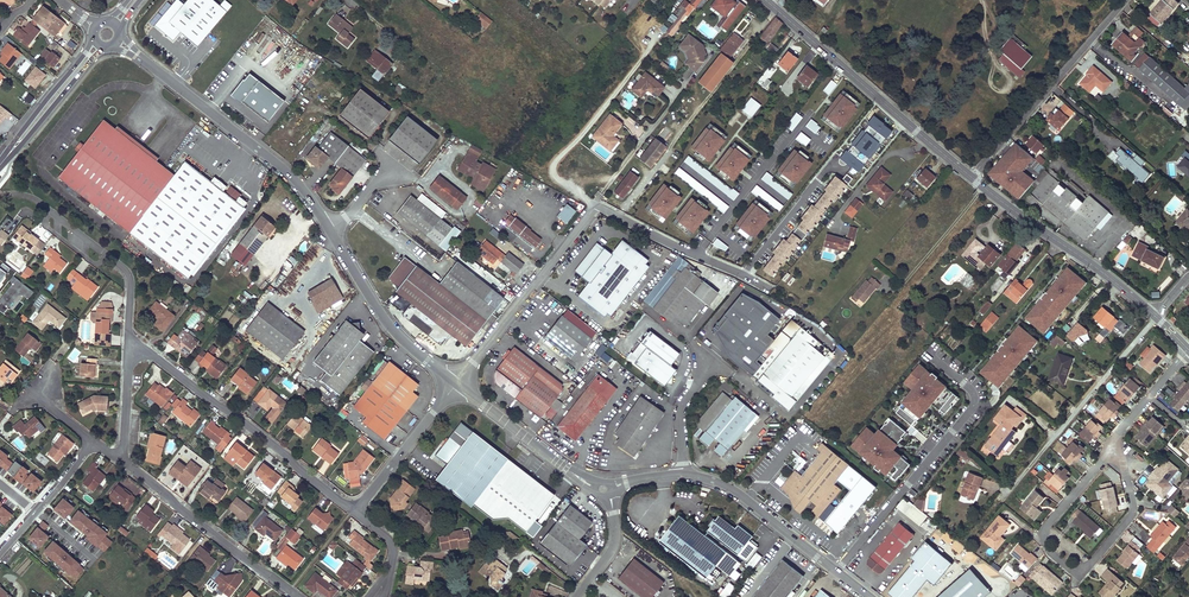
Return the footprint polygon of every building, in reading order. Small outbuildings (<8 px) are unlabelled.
[(5,9),(9,4),(11,2),(12,2),(13,4),(16,0),(0,0),(0,5),(5,9)] [(212,0),(189,0),(184,5),(179,0),(177,0),(155,25),(173,40),(181,31),(197,46),(227,13),(212,0)] [(613,0),(592,0),(599,6),(601,4),(606,8),(613,0)] [(684,10),(686,11),(689,14),(694,8),(695,9),(703,0),(692,0),(689,4),(684,10)] [(719,27),(725,31),(744,6),(738,2),(735,5),(733,4),(734,3),(730,0),(715,0),(712,5),(727,17),(719,27)] [(1179,3),(1176,0),(1164,0),(1163,0),(1151,15),(1161,23),(1174,9),(1179,3)] [(685,1),(679,8),(680,9),(678,12),(678,13),(680,14),(684,10),(689,4),(685,1)] [(718,28),(719,27),(727,17),(712,5),(709,8),(722,18),(716,26),(718,28)] [(63,22),(42,6),(31,19),(32,20),(36,23),(52,36),(57,30),(60,33),(66,25),(63,23),(63,22)] [(678,18),(676,20),(679,21),(686,11),(684,10),(680,14),(678,18)] [(482,13),(476,20),(486,28),(492,21),(482,13)] [(336,14),(328,23),(339,33),(335,38),(336,39),(347,24),(336,14)] [(775,18),(759,39),(766,44),(782,24),(775,18)] [(676,21),(666,33),(671,37),(681,25),(678,23),(676,21)] [(18,29),(13,34),(25,44),(31,37),(33,38),(39,32),(33,27),(30,24),(29,23),(24,29),(22,31),(20,30),(18,29)] [(347,24),(336,39),(346,48),(353,39),(347,34),(348,33),(347,32),(351,27),(347,24)] [(659,30),(664,34),(668,29),(663,25),(659,30)] [(1134,33),(1139,38),(1143,33),(1137,27),(1133,32),(1134,33)] [(1000,39),(994,47),(1003,54),(1020,69),(1021,69),(1031,57),(1024,51),(1027,47),(1008,31),(1003,36),(1007,40),(1004,43),(1000,39)] [(1123,32),(1118,37),(1123,41),(1122,43),(1119,41),(1115,46),(1132,61),(1136,56),(1133,54),(1136,51),(1131,46),(1134,43),(1139,47),(1140,48),(1145,43),(1139,38),(1134,33),(1130,39),(1123,32)] [(733,34),(718,52),(721,54),(727,60),(742,41),(733,34)] [(703,62),(702,56),(702,50),(705,50),(704,46),(690,35),(683,45),(689,50),(691,61),(687,66),(695,72),(703,62)] [(28,46),(33,38),(31,37),(25,44),(28,46)] [(1118,37),(1112,44),(1115,46),(1119,41),(1122,43),(1123,41),(1118,37)] [(66,45),(73,50),(76,46),(70,41),(66,45)] [(0,57),(0,62),(9,69),(19,57),(17,55),(19,52),(8,43),(2,52),(4,53),(2,55),(0,57)] [(691,61),(689,50),(683,45),(681,47),(687,51),(688,60),(685,65),(687,66),(691,61)] [(44,48),(38,56),(43,60),(51,67),(58,58),(50,51),(49,52),(44,48)] [(375,51),(367,61),(377,70),(375,72),(380,76),(383,74),(384,75),(392,65),(375,51)] [(787,53),(779,65),(787,72),(797,60),(787,53)] [(732,64),(721,54),(697,83),(708,92),(732,64)] [(1024,72),(1021,69),(1020,69),(1003,54),(998,60),(1018,78),(1024,72)] [(1143,56),(1135,65),(1139,69),(1147,60),(1143,56)] [(1188,106),(1188,83),(1186,87),(1185,88),(1181,85),(1150,57),(1147,60),(1139,69),(1185,110),(1188,106)] [(26,60),(16,72),(22,76),(31,65),(26,60)] [(770,66),(760,79),(764,83),(762,86),(767,90),(772,83),(767,80),(775,70),(770,66)] [(1096,85),(1104,92),(1112,82),(1093,66),(1089,71),(1091,72),(1088,75),(1080,84),(1090,92),(1096,85)] [(35,88),(46,75),(36,67),(25,80),(35,88)] [(806,67),(797,79),(807,88),(817,75),(806,67)] [(639,78),(631,88),(642,96),(648,88),(652,91),(653,89),(658,92),(664,85),(645,71),(642,75),(645,77),(642,80),(639,78)] [(244,82),(231,97),(241,105),(242,103),(268,124),(284,103),(249,75),(244,82)] [(837,84),(831,80),(824,91),(829,95),(837,84)] [(786,83),(775,97),(783,102),(793,89),(786,83)] [(397,86),(394,90),(401,95),(404,91),(397,86)] [(361,90),(340,116),(369,139),(389,113),(361,90)] [(861,104),(843,90),(821,119),(838,133),(861,104)] [(27,94),(23,101),(30,105),(34,98),(27,94)] [(1053,95),(1048,104),(1054,108),(1060,99),(1053,95)] [(761,105),(752,97),(742,110),(751,117),(761,105)] [(775,97),(772,100),(780,106),(783,102),(775,97)] [(9,112),(0,106),(0,126),(9,112)] [(1170,116),(1173,113),(1164,107),(1162,110),(1170,116)] [(1056,108),(1051,113),(1052,115),(1056,117),(1060,112),(1056,108)] [(796,112),(786,126),(792,131),(802,116),(796,112)] [(1052,115),(1048,120),(1059,129),(1068,119),(1060,112),(1056,117),(1052,115)] [(1080,112),(1075,117),(1079,121),(1084,116),(1080,112)] [(625,125),(610,113),(597,130),(600,132),(596,137),(610,149),(618,138),(615,136),(614,136),(616,133),(617,134),(625,125)] [(872,114),(839,157),(858,172),(891,128),(872,114)] [(408,116),(389,140),(419,164),(438,140),(408,116)] [(762,119),(756,128),(762,131),(767,123),(762,119)] [(820,127),(811,119),(806,126),(815,133),(820,127)] [(243,207),(196,170),(188,165),(181,166),(175,175),(153,158),(104,120),(58,178),(129,233),(139,240),(188,278),(243,207)] [(726,137),(709,124),(690,147),(695,151),(694,153),(702,159),(704,157),(708,160),(726,137)] [(315,148),(306,159),(311,163),(314,162),(316,163),(314,165),(319,169),(328,157),(335,163),(348,147),(331,132),(317,150),(315,148)] [(811,140),(801,132),(796,139),(805,146),(811,140)] [(297,148),(301,138),(293,135),(289,145),(297,148)] [(1026,144),(1037,153),(1044,145),(1034,136),(1026,144)] [(618,138),(610,149),(613,151),(621,141),(618,138)] [(656,138),(640,159),(650,167),(666,146),(656,138)] [(733,181),(752,155),(735,143),(717,167),(720,170),(718,174),(728,181),(729,178),(733,181)] [(1034,158),(1019,146),(1016,149),(1015,149),(1014,151),(1011,149),(1002,160),(1011,169),(1010,170),(1013,172),(1014,171),(1017,174),(1020,172),(1022,170),(1028,162),(1029,164),(1034,158)] [(348,147),(335,163),(342,169),(329,185),(333,189),(332,190),(338,195),(365,160),(348,147)] [(1137,178),(1135,180),(1140,185),(1150,173),(1141,166),(1145,161),(1134,152),(1131,156),(1120,147),(1116,152),(1113,150),(1109,155),(1137,178)] [(798,153),(794,149),(775,174),(793,187),(810,163),(807,160),(809,157),(800,151),(798,153)] [(1176,166),(1188,176),(1188,153),(1185,150),(1181,155),(1183,156),(1176,166)] [(468,152),(458,170),(462,172),(465,171),(477,178),(476,180),(477,184),(482,187),(486,186),(491,177),(490,174),(486,172),(489,167),(483,163),(481,166),(475,162),(478,158),(468,152)] [(1035,159),(1043,165),(1046,161),(1039,155),(1035,159)] [(694,175),(696,172),(734,199),(738,192),(687,156),(680,165),(694,175)] [(1011,169),(1002,160),(990,173),(990,175),(1007,189),(1009,186),(1014,190),(1012,192),(1014,190),(1018,193),(1016,196),(1020,199),(1033,184),(1035,181),(1030,178),(1029,179),(1020,172),(1017,174),(1014,171),(1013,172),(1010,170),(1011,169)] [(489,167),(486,172),(490,174),(491,177),(495,170),(489,167)] [(729,204),(678,167),(673,174),(725,210),(729,204)] [(881,168),(866,186),(884,201),(892,192),(883,184),(890,176),(881,168)] [(924,169),(916,179),(927,188),(935,178),(924,169)] [(1022,170),(1020,172),(1029,179),(1030,178),(1031,177),(1022,170)] [(1037,187),(1031,194),(1085,240),(1097,226),(1109,212),(1089,195),(1087,198),(1068,182),(1067,183),(1064,180),(1052,170),(1049,174),(1037,187)] [(1035,181),(1033,184),(1037,187),(1049,174),(1044,170),(1035,181)] [(465,171),(462,172),(473,179),(475,180),(477,178),(465,171)] [(631,171),(614,192),(623,199),(639,178),(631,171)] [(765,172),(760,178),(778,191),(774,196),(785,203),(792,192),(765,172)] [(849,182),(852,178),(846,173),(843,177),(849,182)] [(773,277),(845,182),(834,174),(811,204),(811,203),(784,238),(783,237),(760,267),(773,277)] [(439,177),(430,188),(451,205),(460,193),(439,177)] [(473,179),(471,184),(483,191),(486,186),(482,187),(477,184),(475,180),(473,179)] [(668,187),(663,183),(644,209),(662,222),(680,197),(676,194),(678,191),(670,185),(668,187)] [(756,184),(751,190),(778,211),(783,205),(756,184)] [(907,190),(903,194),(910,200),(914,196),(907,190)] [(1184,199),(1186,200),(1188,198),(1185,196),(1180,191),(1177,195),(1183,201),(1184,199)] [(460,193),(451,205),(457,210),(466,198),(460,193)] [(460,234),(411,195),(397,213),(445,252),(452,243),(460,234)] [(698,200),(696,202),(691,198),(672,222),(690,236),(708,212),(704,209),(706,206),(698,200)] [(856,199),(850,206),(857,213),(864,205),(856,199)] [(769,211),(755,200),(734,228),(750,242),(769,217),(769,211)] [(564,223),(576,211),(567,203),(555,215),(564,223)] [(1179,219),(1187,226),(1186,227),(1188,230),(1188,211),(1187,209),(1179,219)] [(1113,215),(1109,212),(1097,226),(1101,230),(1113,215)] [(526,237),(531,230),(532,229),(518,217),(514,213),(507,222),(520,233),(526,237)] [(263,215),(261,217),(271,225),(273,223),(263,215)] [(261,217),(239,244),(253,255),(268,238),(275,228),(271,225),(261,217)] [(1179,219),(1178,220),(1186,227),(1187,226),(1179,219)] [(22,225),(20,227),(30,234),(31,233),(22,225)] [(20,227),(13,236),(31,250),(39,240),(31,233),(30,234),(20,227)] [(497,238),(500,233),(492,227),(489,232),(497,238)] [(834,238),(825,236),(822,248),(836,252),(836,249),(842,250),(842,248),(848,249),(850,242),(854,243),(857,229),(849,227),(845,240),(839,239),(838,241),(833,240),(834,238)] [(275,228),(268,238),(269,240),(277,230),(275,228)] [(9,236),(1,230),(0,232),(0,245),(2,246),(9,236)] [(531,230),(526,237),(537,246),(542,239),(531,230)] [(1123,240),(1127,244),(1132,238),(1128,235),(1123,240)] [(596,241),(573,270),(587,281),(576,295),(602,316),(605,313),(609,316),(648,266),(644,263),(647,259),(621,238),(610,252),(596,241)] [(712,244),(725,251),(728,245),(715,238),(712,244)] [(976,239),(964,254),(968,258),(970,255),(973,257),(975,254),(976,252),(982,245),(976,239)] [(486,240),(478,251),(495,263),(499,258),(502,254),(494,248),(496,246),(486,240)] [(1117,246),(1121,249),(1126,244),(1122,240),(1117,246)] [(1142,260),(1159,269),(1165,257),(1148,249),(1149,246),(1139,241),(1134,251),(1144,256),(1142,260)] [(1015,262),(1025,251),(1017,244),(998,266),(1004,270),(1010,275),(1018,265),(1015,262)] [(1000,255),(988,245),(980,255),(979,256),(975,254),(973,257),(976,260),(972,264),(980,270),(986,263),(990,266),(1000,255)] [(51,247),(42,258),(61,272),(68,263),(61,258),(55,253),(56,251),(51,247)] [(507,255),(502,261),(518,273),(525,263),(510,251),(507,255)] [(1144,256),(1134,251),(1132,256),(1142,260),(1144,256)] [(502,254),(499,258),(502,261),(507,255),(503,252),(502,254)] [(292,254),(288,257),(295,264),(298,260),(292,254)] [(405,258),(400,263),(405,267),(409,262),(405,258)] [(400,263),(387,280),(399,289),(397,292),(407,300),(427,275),(409,262),(405,267),(400,263)] [(427,275),(407,300),(412,304),(403,316),(443,345),(445,343),(446,344),(453,334),(468,345),(504,297),(456,262),(440,284),(427,275)] [(708,306),(718,294),(694,275),(690,272),(684,268),(652,308),(670,323),(674,318),(677,320),(686,327),(704,303),(708,306)] [(1031,313),(1027,318),(1044,332),(1048,327),(1049,328),(1082,289),(1081,288),(1085,283),(1068,269),(1064,274),(1063,273),(1047,292),(1045,291),(1040,297),(1042,298),(1031,312),(1031,313)] [(784,281),(789,274),(787,272),(781,278),(784,281)] [(78,273),(71,282),(74,284),(90,297),(99,287),(91,281),(90,282),(87,280),(78,273)] [(976,280),(967,273),(960,282),(969,289),(976,280)] [(34,291),(13,275),(9,281),(12,283),(0,299),(0,302),(1,302),(0,303),(0,311),(4,314),(19,292),(28,299),(34,291)] [(789,286),(794,278),(790,275),(785,283),(789,286)] [(332,278),(308,293),(314,302),(313,304),(318,313),(344,297),(332,278)] [(865,281),(850,299),(855,303),(857,300),(860,302),(864,298),(863,297),(865,294),(867,296),(874,289),(875,290),(879,285),(870,278),(867,282),(865,281)] [(999,293),(1007,285),(999,279),(992,287),(999,293)] [(1022,286),(1014,279),(1009,286),(1013,289),(1010,293),(1014,296),(1015,295),(1019,299),(1027,290),(1030,286),(1029,281),(1025,282),(1022,286)] [(74,284),(71,288),(88,301),(90,297),(74,284)] [(245,290),(243,293),(250,299),(253,296),(245,290)] [(1019,299),(1015,295),(1014,296),(1010,293),(1006,297),(1015,304),(1019,299)] [(240,295),(238,299),(245,303),(247,299),(240,295)] [(397,297),(393,307),(404,311),(407,301),(397,297)] [(101,299),(97,304),(97,308),(97,319),(95,345),(110,347),(111,334),(109,334),(109,322),(110,314),(113,314),(113,304),(110,300),(101,299)] [(156,302),(150,310),(160,318),(158,320),(155,324),(163,331),(175,317),(156,302)] [(304,331),(268,303),(246,331),(282,360),(289,350),(293,354),(299,346),(295,343),(304,331)] [(983,317),(992,306),(988,303),(979,313),(983,317)] [(48,304),(34,322),(41,328),(48,319),(50,320),(59,328),(67,318),(48,304)] [(733,306),(714,329),(735,347),(754,324),(733,306)] [(1103,307),(1094,318),(1105,327),(1098,336),(1101,338),(1103,336),(1105,338),(1119,321),(1103,307)] [(150,310),(149,312),(158,320),(160,318),(150,310)] [(190,329),(196,326),(197,329),(204,326),(198,313),(185,319),(190,329)] [(990,315),(982,324),(989,330),(997,320),(990,315)] [(585,335),(561,316),(544,338),(567,356),(585,335)] [(762,363),(751,376),(756,380),(773,394),(771,396),(788,410),(835,354),(793,318),(762,354),(766,358),(764,360),(760,357),(757,360),(762,363)] [(48,319),(41,328),(42,329),(50,320),(48,319)] [(346,319),(314,361),(327,371),(320,380),(340,395),(374,351),(359,340),(364,333),(360,330),(359,321),(350,322),(346,319)] [(1087,330),(1078,323),(1067,336),(1074,341),(1078,336),(1088,333),(1087,330)] [(1065,333),(1071,328),(1066,324),(1061,329),(1065,333)] [(986,367),(982,372),(999,386),(1003,381),(1004,382),(1033,347),(1032,346),(1037,341),(1020,327),(1015,332),(1015,331),(1003,345),(1002,343),(997,349),(998,351),(985,366),(986,367)] [(677,370),(671,366),(680,354),(650,331),(633,353),(639,358),(634,364),(663,387),(667,382),(669,379),(677,370)] [(29,333),(16,350),(22,355),(30,346),(34,350),(40,343),(29,333)] [(178,338),(172,346),(176,349),(177,347),(183,352),(181,353),(187,357),(197,344),(192,340),(194,338),(187,333),(181,341),(178,338)] [(585,335),(567,356),(573,361),(591,339),(585,335)] [(1057,335),(1050,343),(1054,347),(1058,343),(1062,346),(1066,342),(1057,335)] [(601,342),(594,352),(599,356),(607,347),(601,342)] [(214,353),(218,348),(213,344),(209,349),(214,353)] [(1143,359),(1139,364),(1148,372),(1154,365),(1163,355),(1152,346),(1149,350),(1150,351),(1143,359)] [(540,367),(514,347),(495,371),(494,373),(493,376),(493,378),(494,381),(495,383),(497,385),(499,387),(540,418),(549,407),(556,399),(558,395),(533,375),(540,367)] [(1150,351),(1149,350),(1146,348),(1140,356),(1143,359),(1150,351)] [(202,349),(193,360),(198,364),(206,353),(202,349)] [(206,353),(198,364),(202,367),(204,365),(208,368),(210,370),(208,372),(217,378),(224,370),(216,364),(218,361),(207,352),(206,353)] [(639,358),(633,353),(628,359),(634,364),(639,358)] [(1058,353),(1049,380),(1060,384),(1064,375),(1066,376),(1073,359),(1058,353)] [(1163,355),(1154,365),(1156,367),(1165,356),(1163,355)] [(82,364),(80,377),(94,377),(95,364),(97,364),(97,359),(88,358),(87,364),(82,364)] [(0,369),(0,382),(3,384),(10,375),(14,378),(21,370),(8,359),(0,369)] [(390,361),(354,407),(367,417),(363,422),(384,439),(418,396),(412,392),(418,384),(390,361)] [(901,408),(897,412),(912,425),(916,420),(917,421),(928,408),(925,406),(930,401),(934,403),(933,404),(940,410),(941,410),(946,414),(953,405),(951,404),(958,397),(924,369),(924,370),(919,366),(906,381),(911,385),(910,386),(916,391),(912,396),(911,394),(900,407),(901,408)] [(540,367),(533,375),(558,395),(562,390),(561,383),(540,367)] [(240,368),(231,379),(240,386),(239,387),(244,391),(248,387),(251,389),(256,382),(248,376),(249,375),(240,368)] [(272,380),(277,384),(282,377),(277,373),(272,380)] [(596,375),(560,421),(565,425),(568,427),(568,434),(574,438),(579,433),(578,427),(588,425),(607,401),(595,391),(604,381),(596,375)] [(1141,383),(1135,378),(1132,382),(1129,379),(1119,391),(1122,393),(1119,396),(1125,401),(1128,398),(1130,400),(1140,388),(1138,386),(1141,383)] [(771,396),(773,394),(756,380),(755,382),(771,396)] [(616,391),(604,381),(595,391),(607,401),(616,391)] [(1188,399),(1188,382),(1187,384),(1185,381),(1178,389),(1181,391),(1178,395),(1175,393),(1172,397),(1174,399),(1171,403),(1179,410),(1188,399)] [(154,384),(145,394),(161,407),(172,393),(166,388),(165,390),(163,391),(157,386),(154,384)] [(269,390),(258,404),(267,411),(271,406),(280,413),(287,404),(269,390)] [(704,432),(699,438),(708,446),(714,439),(719,443),(714,449),(715,451),(721,456),(730,445),(727,442),(752,412),(732,395),(729,398),(722,392),(695,424),(704,432)] [(174,393),(169,400),(172,402),(177,396),(174,393)] [(306,397),(302,394),(298,399),(302,402),(306,397)] [(94,396),(78,404),(83,414),(92,410),(97,407),(98,411),(107,411),(108,398),(94,396)] [(639,397),(614,435),(618,438),(614,444),(633,457),(663,414),(639,397)] [(556,399),(549,407),(556,412),(562,404),(556,399)] [(1115,404),(1110,399),(1099,413),(1104,417),(1103,419),(1107,422),(1111,417),(1113,419),(1119,412),(1117,410),(1121,405),(1117,402),(1115,404)] [(183,400),(173,413),(190,426),(198,416),(192,411),(184,405),(187,403),(183,400)] [(1012,410),(1006,405),(994,419),(1001,425),(990,438),(989,437),(984,443),(986,445),(984,446),(996,456),(1011,437),(1009,435),(1013,430),(1011,428),(1014,425),(1017,421),(1019,423),(1023,418),(1020,416),(1023,413),(1015,407),(1012,410)] [(337,413),(344,418),(349,413),(342,407),(337,413)] [(752,412),(727,442),(730,445),(756,415),(752,412)] [(158,421),(162,425),(169,417),(164,413),(158,421)] [(295,413),(287,423),(295,430),(296,428),(301,432),(300,433),(303,436),(311,426),(295,413)] [(21,420),(13,427),(17,432),(19,431),(23,435),(26,433),(29,437),(38,430),(40,432),(45,428),(35,416),(30,420),(31,421),(28,424),(27,423),(25,424),(21,420)] [(1142,429),(1135,437),(1146,447),(1157,435),(1155,434),(1163,425),(1153,417),(1149,422),(1147,420),(1141,428),(1142,429)] [(866,429),(853,444),(858,449),(858,450),(889,475),(889,474),(896,480),(900,476),(901,476),(910,464),(894,451),(893,452),(890,449),(897,441),(899,442),(903,438),(902,437),(906,432),(891,419),(887,424),(886,424),(880,431),(882,433),(878,437),(872,432),(871,433),(866,429)] [(1094,419),(1086,427),(1098,437),(1101,434),(1099,432),(1103,427),(1094,419)] [(210,420),(201,432),(217,444),(225,434),(218,429),(214,425),(215,424),(210,420)] [(565,425),(560,421),(556,427),(575,442),(588,425),(578,427),(579,433),(574,438),(568,434),(568,427),(565,425)] [(912,425),(906,432),(911,436),(917,429),(912,425)] [(1157,435),(1164,426),(1163,425),(1155,434),(1157,435)] [(1080,434),(1086,427),(1084,426),(1078,432),(1080,434)] [(1098,437),(1086,427),(1080,434),(1086,439),(1084,440),(1088,444),(1093,439),(1095,441),(1098,437)] [(693,434),(696,437),(702,431),(699,428),(693,434)] [(447,464),(435,479),(471,507),(479,496),(508,459),(472,431),(461,446),(449,437),(435,455),(447,464)] [(26,433),(23,435),(28,443),(31,440),(29,437),(26,433)] [(62,433),(47,453),(58,462),(64,454),(71,446),(72,447),(75,443),(62,433)] [(150,448),(147,459),(157,462),(158,457),(160,458),(166,437),(151,433),(148,444),(151,445),(150,448)] [(367,439),(361,434),(357,439),(363,443),(367,439)] [(321,438),(314,447),(324,455),(322,457),(331,464),(339,454),(330,447),(331,446),(321,438)] [(699,438),(697,439),(707,447),(708,446),(699,438)] [(1186,439),(1180,447),(1181,448),(1188,440),(1186,439)] [(893,450),(899,442),(897,441),(890,449),(893,452),(894,451),(893,450)] [(236,442),(228,452),(238,460),(237,462),(244,468),(252,458),(245,452),(246,450),(236,442)] [(822,442),(818,447),(822,451),(827,445),(822,442)] [(1079,447),(1074,442),(1062,455),(1068,460),(1066,462),(1070,465),(1074,460),(1077,462),(1083,455),(1080,453),(1085,448),(1081,445),(1079,447)] [(969,445),(966,443),(962,448),(968,453),(970,450),(967,447),(969,445)] [(1012,443),(1005,451),(1008,453),(1015,445),(1012,443)] [(863,476),(850,465),(827,445),(822,451),(803,475),(796,469),(782,486),(788,491),(797,498),(794,502),(794,504),(796,506),(795,507),(801,513),(806,507),(818,517),(841,489),(834,483),(838,479),(851,490),(863,476)] [(71,446),(64,454),(66,455),(72,447),(71,446)] [(7,457),(9,454),(0,447),(0,465),(7,470),(13,462),(7,457)] [(314,447),(312,449),(322,457),(324,455),(314,447)] [(353,462),(348,463),(350,479),(359,478),(359,473),(362,473),(361,468),(363,465),(367,467),(374,458),(363,449),(353,462)] [(793,459),(797,453),(792,450),(789,457),(793,459)] [(800,472),(808,461),(798,455),(794,462),(798,465),(796,469),(800,472)] [(43,479),(30,470),(16,459),(7,471),(34,491),(43,479)] [(554,495),(508,459),(479,496),(525,532),(554,495)] [(1177,469),(1166,460),(1159,469),(1157,467),(1148,478),(1149,480),(1145,484),(1157,494),(1177,469)] [(178,461),(169,472),(178,479),(179,477),(188,484),(193,478),(191,477),(197,469),(194,466),(195,465),(191,461),(186,467),(178,461)] [(91,474),(83,484),(93,491),(99,483),(98,482),(104,474),(95,468),(98,465),(94,462),(87,470),(91,474)] [(263,463),(255,473),(265,481),(264,483),(272,489),(279,479),(272,473),(273,471),(263,463)] [(197,469),(191,477),(193,478),(200,468),(195,465),(194,466),(197,469)] [(1062,472),(1059,469),(1049,481),(1052,483),(1049,486),(1055,492),(1058,489),(1059,490),(1069,478),(1068,477),(1071,474),(1065,468),(1062,472)] [(780,486),(788,476),(781,472),(774,482),(780,486)] [(982,478),(969,473),(965,483),(966,483),(962,492),(967,494),(966,497),(973,500),(978,488),(982,478)] [(339,476),(337,480),(344,485),(347,482),(339,476)] [(837,533),(877,487),(863,476),(851,490),(825,522),(837,533)] [(179,477),(178,479),(187,486),(188,484),(179,477)] [(206,480),(203,483),(205,484),(203,488),(200,491),(208,498),(211,495),(218,501),(219,500),(225,492),(221,489),(224,486),(215,479),(211,484),(206,480)] [(403,479),(400,483),(402,485),(395,493),(397,495),(394,498),(391,498),(390,498),(391,504),(394,504),(395,510),(404,509),(408,503),(405,501),(411,492),(409,490),(412,486),(403,479)] [(1180,492),(1185,497),(1188,499),(1188,484),(1188,483),(1188,482),(1185,479),(1178,487),(1182,490),(1180,492)] [(294,488),(285,481),(276,492),(292,504),(299,495),(292,490),(294,488)] [(1111,483),(1100,485),(1101,490),(1100,491),(1105,509),(1106,509),(1107,514),(1118,512),(1117,507),(1119,506),(1117,498),(1114,498),(1113,496),(1116,495),(1114,487),(1112,488),(1111,483)] [(118,485),(110,494),(119,501),(124,505),(129,508),(135,500),(131,496),(123,490),(124,490),(118,485)] [(917,493),(912,489),(909,492),(915,497),(917,493)] [(797,498),(788,491),(795,507),(796,506),(794,504),(794,502),(797,498)] [(1045,498),(1036,491),(1024,505),(1027,508),(1024,511),(1034,519),(1041,510),(1038,507),(1045,498)] [(110,494),(108,497),(117,504),(119,501),(110,494)] [(208,498),(207,499),(216,506),(220,501),(219,500),(218,501),(211,495),(208,498)] [(65,518),(75,506),(64,496),(53,508),(65,518)] [(236,498),(229,508),(236,514),(244,520),(253,510),(236,498)] [(920,526),(927,517),(904,498),(896,507),(920,526)] [(14,512),(0,501),(0,519),(5,523),(14,512)] [(415,503),(406,515),(410,518),(420,526),(422,524),(430,531),(438,521),(429,514),(429,512),(420,505),(419,506),(415,503)] [(1172,504),(1167,511),(1175,517),(1180,511),(1172,504)] [(145,505),(136,517),(152,529),(158,521),(150,515),(151,514),(153,511),(145,505)] [(570,506),(539,544),(569,567),(586,546),(579,540),(592,524),(570,506)] [(106,535),(109,531),(79,508),(69,520),(87,534),(85,537),(105,552),(113,541),(106,535)] [(315,508),(307,518),(324,530),(331,521),(327,518),(327,515),(324,515),(321,513),(315,508)] [(1074,514),(1077,518),(1074,522),(1077,525),(1078,524),(1085,531),(1093,538),(1097,533),(1100,536),(1105,530),(1102,527),(1083,511),(1079,508),(1074,514)] [(1041,510),(1034,519),(1036,520),(1043,512),(1041,510)] [(328,513),(321,513),(324,515),(327,515),(327,518),(331,521),(333,519),(330,516),(329,512),(328,513)] [(236,514),(235,516),(243,522),(244,520),(236,514)] [(659,541),(707,579),(728,553),(680,515),(659,541)] [(1010,524),(1000,515),(986,531),(989,534),(984,539),(995,547),(1002,537),(1001,536),(999,535),(1001,532),(1003,533),(1010,524)] [(707,531),(737,556),(753,537),(738,525),(735,529),(719,516),(715,521),(711,517),(706,524),(710,527),(707,531)] [(264,517),(255,529),(263,536),(265,534),(274,541),(282,531),(264,517)] [(43,520),(39,524),(45,529),(49,525),(43,520)] [(1168,522),(1166,525),(1163,523),(1162,522),(1157,527),(1159,528),(1157,531),(1156,529),(1150,536),(1153,539),(1149,544),(1156,550),(1175,527),(1168,522)] [(881,572),(884,569),(913,535),(899,523),(868,559),(868,563),(868,566),(871,568),(877,573),(881,572)] [(173,524),(164,536),(181,549),(189,539),(182,534),(176,529),(177,527),(173,524)] [(422,524),(420,526),(429,533),(430,531),(422,524)] [(28,537),(39,547),(50,535),(38,525),(28,537)] [(117,530),(127,536),(130,531),(120,525),(117,530)] [(290,528),(284,537),(294,544),(300,536),(290,528)] [(352,540),(349,544),(366,557),(364,559),(367,561),(368,562),(372,557),(373,559),(375,556),(374,555),(377,551),(362,540),(356,535),(357,533),(353,530),(348,537),(352,540)] [(462,531),(448,533),(449,536),(449,537),(440,539),(442,550),(451,548),(450,546),(459,544),(459,547),(470,545),(468,534),(463,535),(463,533),(462,531)] [(1085,531),(1084,532),(1092,539),(1093,538),(1085,531)] [(1002,537),(995,547),(997,549),(1005,539),(1002,537)] [(1184,543),(1186,544),(1175,557),(1182,564),(1188,556),(1188,538),(1184,543)] [(86,566),(53,539),(43,551),(76,578),(86,566)] [(924,542),(910,558),(914,561),(887,593),(892,596),(913,596),(928,580),(934,585),(951,565),(924,542)] [(1123,554),(1117,562),(1125,569),(1127,570),(1139,555),(1136,553),(1140,549),(1132,542),(1128,546),(1130,547),(1123,554)] [(1038,559),(1019,544),(1012,553),(1031,568),(1038,559)] [(1156,550),(1149,544),(1146,547),(1154,553),(1156,550)] [(285,545),(276,557),(280,561),(281,559),(288,564),(295,569),(303,559),(285,545)] [(202,549),(199,546),(187,562),(190,565),(194,560),(208,571),(215,561),(208,556),(201,551),(202,549)] [(150,556),(153,552),(146,548),(144,551),(150,556)] [(10,549),(1,560),(5,564),(14,553),(10,549)] [(754,551),(746,566),(753,570),(761,555),(754,551)] [(1160,552),(1157,556),(1163,561),(1166,557),(1160,552)] [(616,577),(641,596),(649,596),(663,580),(633,556),(616,577)] [(752,596),(786,596),(803,576),(783,559),(752,596)] [(482,575),(483,574),(488,578),(490,576),(493,579),(491,582),(498,588),(503,583),(499,580),(504,573),(503,572),(506,569),(495,560),(487,569),(483,565),(477,572),(482,575)] [(408,567),(405,584),(412,584),(413,579),(428,581),(430,569),(432,569),(433,562),(421,561),(420,568),(408,567)] [(993,562),(991,565),(999,570),(1001,567),(993,562)] [(354,563),(352,564),(361,572),(365,567),(360,563),(358,566),(354,563)] [(346,590),(350,585),(357,576),(359,578),(363,573),(361,572),(352,564),(347,571),(343,567),(337,574),(341,578),(337,583),(346,590)] [(1054,574),(1044,567),(1034,579),(1039,583),(1040,582),(1046,587),(1048,586),(1056,592),(1064,583),(1056,576),(1055,578),(1052,576),(1054,574)] [(938,596),(985,596),(990,592),(970,569),(938,596)] [(1118,577),(1108,569),(1102,577),(1108,582),(1107,583),(1109,585),(1107,587),(1105,586),(1099,593),(1103,596),(1106,595),(1109,596),(1110,596),(1113,593),(1115,594),(1116,595),(1122,589),(1120,587),(1124,583),(1118,577)] [(221,573),(214,581),(218,584),(216,586),(225,593),(234,590),(242,580),(241,573),(224,575),(221,573)] [(303,586),(312,593),(316,589),(326,596),(336,596),(339,593),(327,584),(331,579),(324,574),(320,578),(314,573),(303,586)] [(357,576),(350,585),(352,587),(359,578),(357,576)] [(1023,576),(1017,583),(1022,587),(1027,580),(1023,576)] [(491,582),(489,584),(496,590),(498,588),(491,582)] [(721,587),(716,594),(720,596),(729,596),(736,586),(729,582),(724,589),(721,587)] [(1045,588),(1054,595),(1056,592),(1048,586),(1046,587),(1040,582),(1039,583),(1045,588)] [(0,588),(0,596),(11,596),(0,588)] [(528,596),(540,596),(541,596),(539,595),(539,593),(540,591),(530,588),(528,596)]
